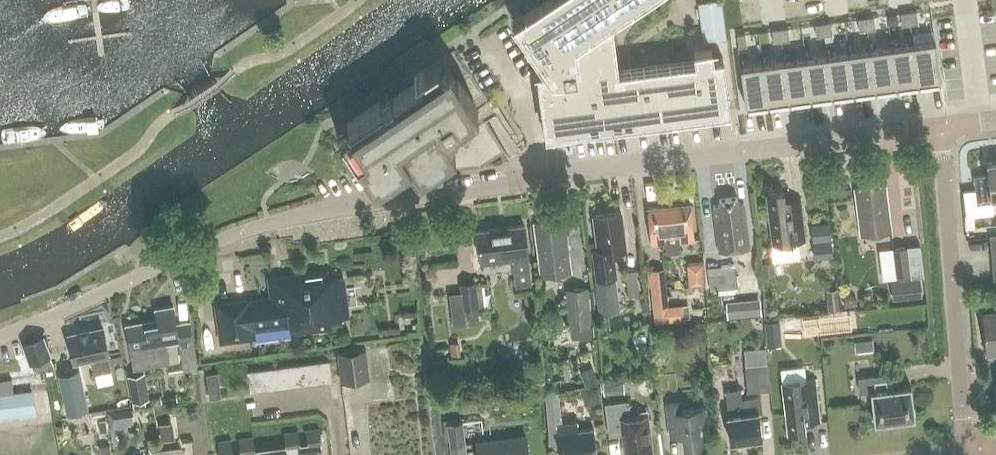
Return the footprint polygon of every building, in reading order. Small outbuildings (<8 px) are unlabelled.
[(524,17),(527,21),(517,28),(537,59),(538,58),(546,71),(537,72),(544,128),(556,126),(557,132),(587,128),(586,122),(609,119),(609,125),(639,121),(639,115),(661,112),(662,118),(692,114),(691,109),(713,106),(714,111),(730,109),(723,57),(713,59),(712,48),(694,50),(696,61),(618,71),(611,19),(640,0),(559,0),(558,1),(557,0),(550,0),(524,17)] [(720,1),(700,4),(701,15),(704,43),(725,41),(721,13),(720,1)] [(916,12),(908,13),(910,24),(918,23),(916,12)] [(908,13),(900,14),(902,25),(910,24),(908,13)] [(873,17),(865,18),(866,30),(874,29),(873,17)] [(865,18),(857,19),(859,31),(866,30),(865,18)] [(829,23),(822,24),(823,35),(831,34),(829,23)] [(822,24),(814,25),(816,36),(823,35),(822,24)] [(786,28),(778,29),(780,41),(788,40),(786,28)] [(778,29),(771,30),(772,42),(780,41),(778,29)] [(744,34),(736,35),(738,46),(745,45),(744,34)] [(936,40),(914,43),(919,83),(941,80),(936,40)] [(914,43),(893,45),(898,86),(919,83),(914,43)] [(893,45),(871,48),(876,88),(898,86),(893,45)] [(871,48),(850,51),(855,91),(876,88),(871,48)] [(850,51),(828,54),(834,94),(855,91),(850,51)] [(828,54),(807,57),(812,97),(834,94),(828,54)] [(807,57),(785,60),(791,100),(812,97),(807,57)] [(457,82),(448,69),(442,59),(414,77),(418,82),(393,98),(391,95),(338,129),(337,127),(335,128),(357,161),(358,160),(357,159),(358,158),(375,183),(410,160),(414,166),(419,163),(425,171),(417,176),(418,177),(420,176),(456,153),(455,151),(454,152),(447,141),(450,136),(457,140),(467,123),(464,119),(478,110),(471,99),(458,80),(457,80),(458,81),(457,82)] [(785,60),(763,62),(769,103),(791,100),(785,60)] [(763,62),(740,65),(746,106),(769,103),(763,62)] [(490,102),(483,91),(471,99),(478,110),(464,119),(467,123),(457,140),(450,136),(447,141),(454,152),(455,151),(456,153),(420,176),(421,176),(481,168),(505,153),(510,161),(511,160),(486,122),(496,115),(522,154),(523,153),(518,145),(526,139),(506,108),(501,110),(494,99),(490,102)] [(986,164),(988,176),(974,178),(978,206),(993,204),(994,213),(995,213),(995,163),(986,164)] [(860,182),(861,190),(855,190),(861,237),(891,233),(885,186),(879,187),(878,180),(860,182)] [(772,247),(805,243),(800,199),(785,201),(784,192),(766,195),(772,247)] [(737,199),(719,201),(720,206),(713,207),(719,254),(750,250),(744,205),(738,205),(737,199)] [(680,244),(694,243),(690,205),(648,209),(652,247),(666,246),(667,256),(681,255),(680,244)] [(595,283),(600,316),(619,314),(614,280),(616,279),(613,254),(627,252),(622,213),(593,217),(597,251),(592,252),(596,283),(595,283)] [(557,222),(534,225),(541,277),(571,274),(565,228),(558,229),(557,222)] [(828,223),(812,224),(814,242),(821,241),(822,255),(832,254),(831,241),(829,241),(828,223)] [(515,288),(532,286),(524,226),(476,232),(481,266),(512,262),(515,288)] [(895,280),(911,278),(908,248),(880,251),(882,266),(893,265),(895,280)] [(690,284),(705,283),(703,261),(689,262),(690,284)] [(774,263),(762,264),(763,277),(775,276),(774,263)] [(710,290),(737,287),(735,265),(708,268),(710,290)] [(436,269),(425,271),(426,283),(438,281),(436,269)] [(670,310),(666,270),(649,272),(651,289),(652,289),(656,324),(684,321),(682,308),(670,310)] [(636,271),(625,272),(628,296),(639,295),(636,271)] [(217,306),(222,342),(254,337),(252,325),(292,320),(293,332),(331,327),(329,318),(348,315),(343,279),(327,281),(326,272),(270,279),(274,304),(250,307),(249,302),(217,306)] [(904,283),(891,284),(893,300),(906,299),(921,297),(919,281),(904,283)] [(453,328),(480,324),(478,309),(479,309),(476,283),(460,285),(461,293),(448,295),(453,328)] [(591,327),(588,290),(568,292),(572,341),(594,339),(593,327),(591,327)] [(850,292),(843,293),(844,306),(858,305),(857,298),(850,292)] [(740,301),(726,302),(728,320),(742,318),(740,301)] [(839,302),(827,304),(828,311),(840,310),(839,302)] [(183,372),(198,369),(190,324),(176,326),(172,308),(156,310),(158,321),(126,327),(133,369),(168,363),(164,344),(178,342),(183,372)] [(821,332),(853,329),(851,311),(819,315),(821,332)] [(982,314),(986,355),(995,354),(995,313),(982,314)] [(781,346),(779,323),(764,324),(766,347),(781,346)] [(110,370),(108,356),(109,356),(104,330),(68,338),(74,364),(91,360),(94,373),(110,370)] [(30,364),(50,356),(43,338),(23,346),(30,364)] [(460,342),(450,343),(451,356),(461,355),(460,342)] [(743,351),(744,366),(767,364),(766,349),(743,351)] [(337,354),(338,368),(341,384),(370,381),(366,350),(337,354)] [(319,364),(321,385),(332,384),(329,362),(319,364)] [(311,386),(321,385),(319,364),(308,365),(311,386)] [(301,387),(311,386),(308,365),(298,366),(301,387)] [(746,393),(770,391),(767,365),(744,367),(746,393)] [(290,389),(301,387),(298,366),(288,368),(290,389)] [(592,367),(580,372),(586,387),(599,383),(592,367)] [(280,390),(290,389),(288,368),(277,369),(280,390)] [(269,391),(280,390),(277,369),(267,370),(269,391)] [(259,393),(269,391),(267,370),(256,371),(259,393)] [(249,394),(259,393),(256,371),(246,373),(249,394)] [(88,404),(81,373),(63,377),(70,408),(88,404)] [(142,373),(126,377),(131,403),(148,399),(142,373)] [(221,398),(218,374),(218,373),(206,374),(209,399),(221,398)] [(874,425),(915,420),(911,387),(898,389),(897,374),(858,379),(859,394),(870,393),(874,425)] [(819,423),(814,379),(781,383),(788,435),(806,433),(805,425),(819,423)] [(0,382),(0,416),(34,412),(31,392),(14,394),(12,380),(0,382)] [(613,381),(603,382),(604,395),(615,394),(613,381)] [(730,442),(762,438),(759,414),(763,414),(761,398),(742,400),(741,390),(725,392),(728,416),(727,416),(730,442)] [(177,393),(161,396),(162,404),(178,401),(177,393)] [(561,393),(546,394),(548,418),(563,417),(561,393)] [(609,438),(622,436),(625,454),(639,454),(652,453),(647,417),(630,419),(628,402),(605,405),(609,438)] [(678,412),(677,404),(666,405),(670,438),(682,437),(684,449),(710,446),(705,408),(678,412)] [(128,409),(105,413),(106,420),(107,432),(119,430),(125,425),(131,424),(128,409)] [(173,423),(159,425),(162,441),(175,439),(173,423)] [(462,423),(448,425),(451,448),(465,446),(462,423)] [(594,430),(578,432),(577,423),(557,426),(560,454),(597,454),(594,430)] [(319,430),(306,432),(307,445),(300,446),(298,433),(284,435),(286,447),(254,451),(253,439),(238,441),(240,453),(233,454),(231,441),(217,443),(219,454),(323,454),(319,430)] [(478,454),(528,454),(526,438),(476,444),(478,454)]
